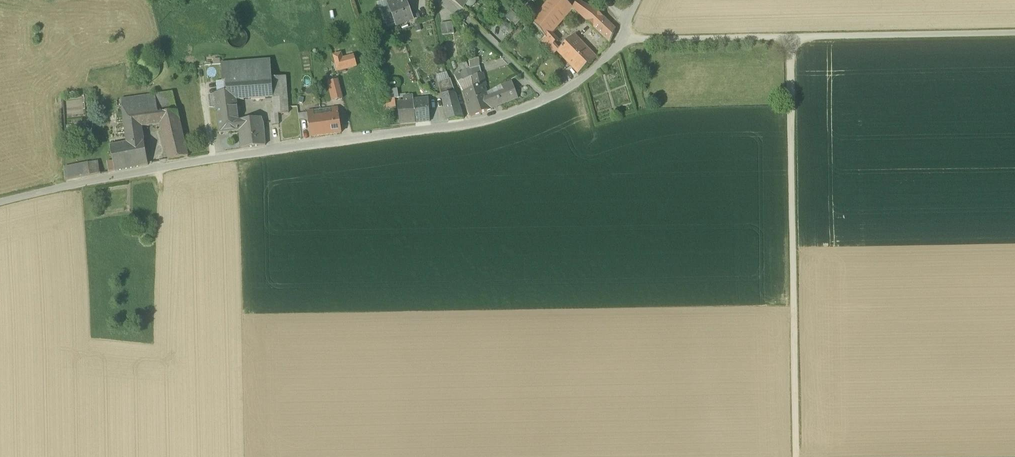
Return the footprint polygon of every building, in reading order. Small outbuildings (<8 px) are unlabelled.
[(389,6),(396,24),(396,26),(413,20),(406,0),(405,0),(401,1),(401,0),(387,0),(386,0),(389,6)] [(462,8),(465,5),(469,0),(451,0),(462,8)] [(573,9),(572,9),(573,8),(563,0),(549,0),(531,22),(547,39),(552,45),(558,40),(552,33),(573,9)] [(573,9),(587,22),(597,12),(578,1),(573,8),(572,9),(573,9)] [(387,27),(396,24),(389,6),(380,9),(387,27)] [(587,22),(594,28),(603,18),(597,12),(587,22)] [(615,30),(603,18),(594,28),(609,43),(615,30)] [(441,24),(442,36),(454,34),(452,22),(441,24)] [(501,29),(504,32),(509,30),(509,26),(506,23),(502,24),(501,29)] [(244,35),(236,34),(230,38),(229,45),(233,51),(240,53),(246,49),(248,41),(244,35)] [(565,60),(578,74),(597,58),(575,35),(558,52),(565,60)] [(540,45),(551,58),(558,52),(552,45),(547,39),(540,45)] [(333,56),(337,72),(356,66),(353,56),(342,59),(341,54),(333,56)] [(270,60),(240,63),(241,80),(242,80),(272,78),(270,60)] [(221,64),(222,83),(226,82),(225,81),(241,80),(240,63),(221,64)] [(466,70),(470,78),(471,77),(471,76),(481,74),(480,67),(470,69),(469,68),(466,69),(466,70)] [(454,75),(458,83),(462,80),(463,81),(470,78),(466,70),(466,69),(454,75)] [(471,76),(471,77),(473,89),(463,93),(462,93),(467,107),(473,105),(472,102),(482,99),(480,95),(487,92),(485,87),(486,86),(483,73),(481,74),(471,76)] [(458,83),(463,93),(473,89),(471,77),(470,78),(463,81),(462,80),(458,83)] [(242,80),(244,100),(272,98),(273,98),(272,78),(242,80)] [(285,78),(272,78),(273,98),(272,98),(273,107),(288,106),(285,78)] [(438,81),(439,86),(452,85),(450,78),(449,78),(448,78),(438,81)] [(220,133),(239,131),(238,121),(239,121),(236,100),(244,100),(242,80),(241,80),(225,81),(226,82),(227,93),(215,94),(215,95),(216,106),(217,115),(218,124),(220,133)] [(333,93),(335,100),(343,98),(338,81),(331,83),(332,89),(336,88),(337,93),(333,93)] [(332,89),(331,83),(327,84),(331,101),(335,100),(333,93),(337,93),(336,88),(332,89)] [(502,87),(504,93),(514,89),(512,83),(502,87)] [(439,86),(441,95),(455,94),(452,85),(439,86)] [(502,87),(487,93),(486,93),(488,99),(504,93),(502,87)] [(514,89),(504,93),(488,99),(486,93),(487,93),(487,92),(480,95),(482,99),(472,102),(473,105),(467,107),(471,117),(493,110),(492,108),(518,98),(514,89)] [(158,115),(174,112),(170,93),(155,95),(158,110),(158,115)] [(441,95),(448,120),(463,118),(455,94),(441,95)] [(121,100),(123,115),(158,110),(155,95),(121,100)] [(428,98),(413,100),(416,124),(430,122),(428,98)] [(400,125),(416,124),(413,100),(404,102),(397,102),(398,107),(400,125)] [(270,114),(271,125),(279,125),(278,114),(288,113),(288,106),(273,107),(274,114),(270,114)] [(308,112),(309,119),(338,115),(337,108),(308,112)] [(142,127),(160,125),(158,115),(158,110),(123,115),(126,140),(124,141),(125,144),(127,143),(144,141),(142,127)] [(174,112),(158,115),(160,125),(169,161),(187,157),(188,157),(174,112)] [(341,133),(338,115),(309,119),(311,137),(341,133)] [(261,118),(239,121),(238,121),(239,131),(241,149),(265,146),(263,124),(261,119),(261,118)] [(115,172),(148,165),(148,164),(144,141),(127,143),(125,144),(110,146),(113,162),(115,172)] [(64,168),(65,181),(100,174),(98,162),(64,168)] [(107,163),(109,173),(115,172),(113,162),(107,163)]
